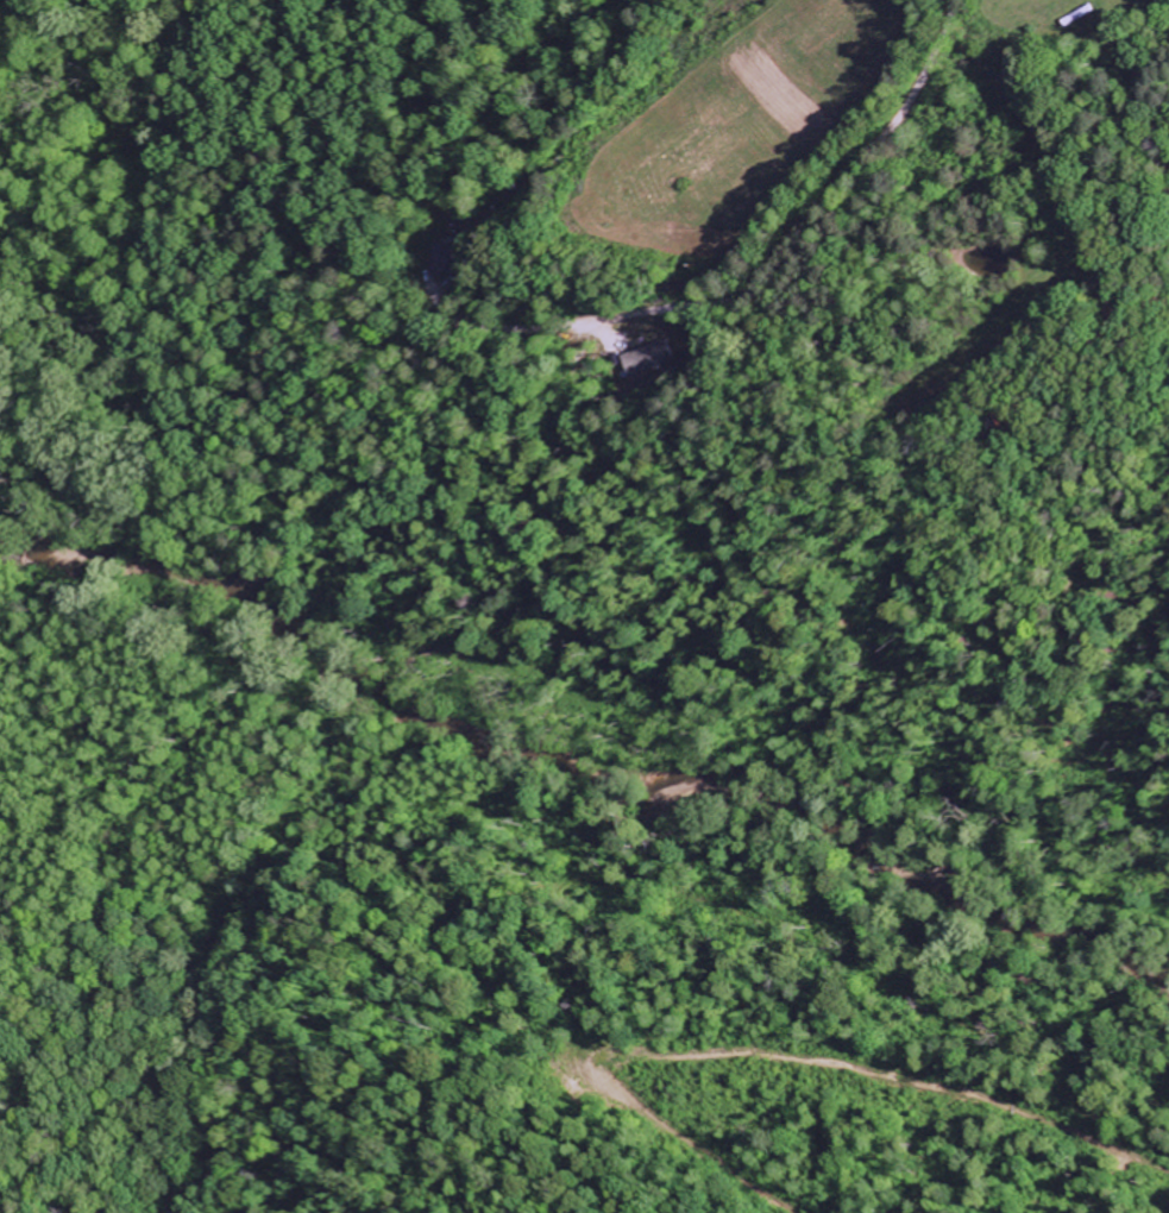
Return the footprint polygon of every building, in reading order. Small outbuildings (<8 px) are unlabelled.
[(629,378),(671,360),(663,340),(620,357),(629,378)]
